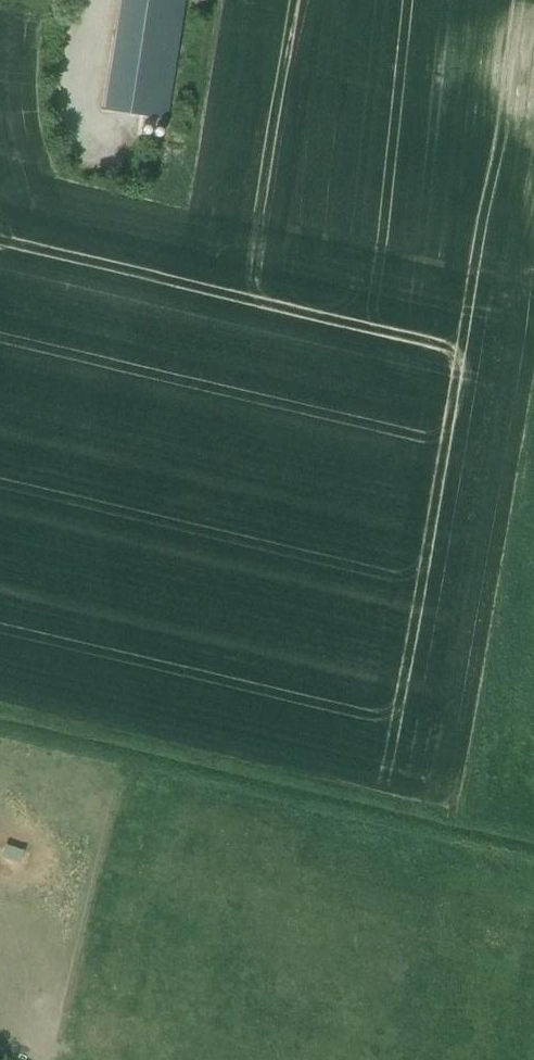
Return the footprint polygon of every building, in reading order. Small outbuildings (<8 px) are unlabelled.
[(102,111),(165,120),(183,0),(119,0),(102,111)]
